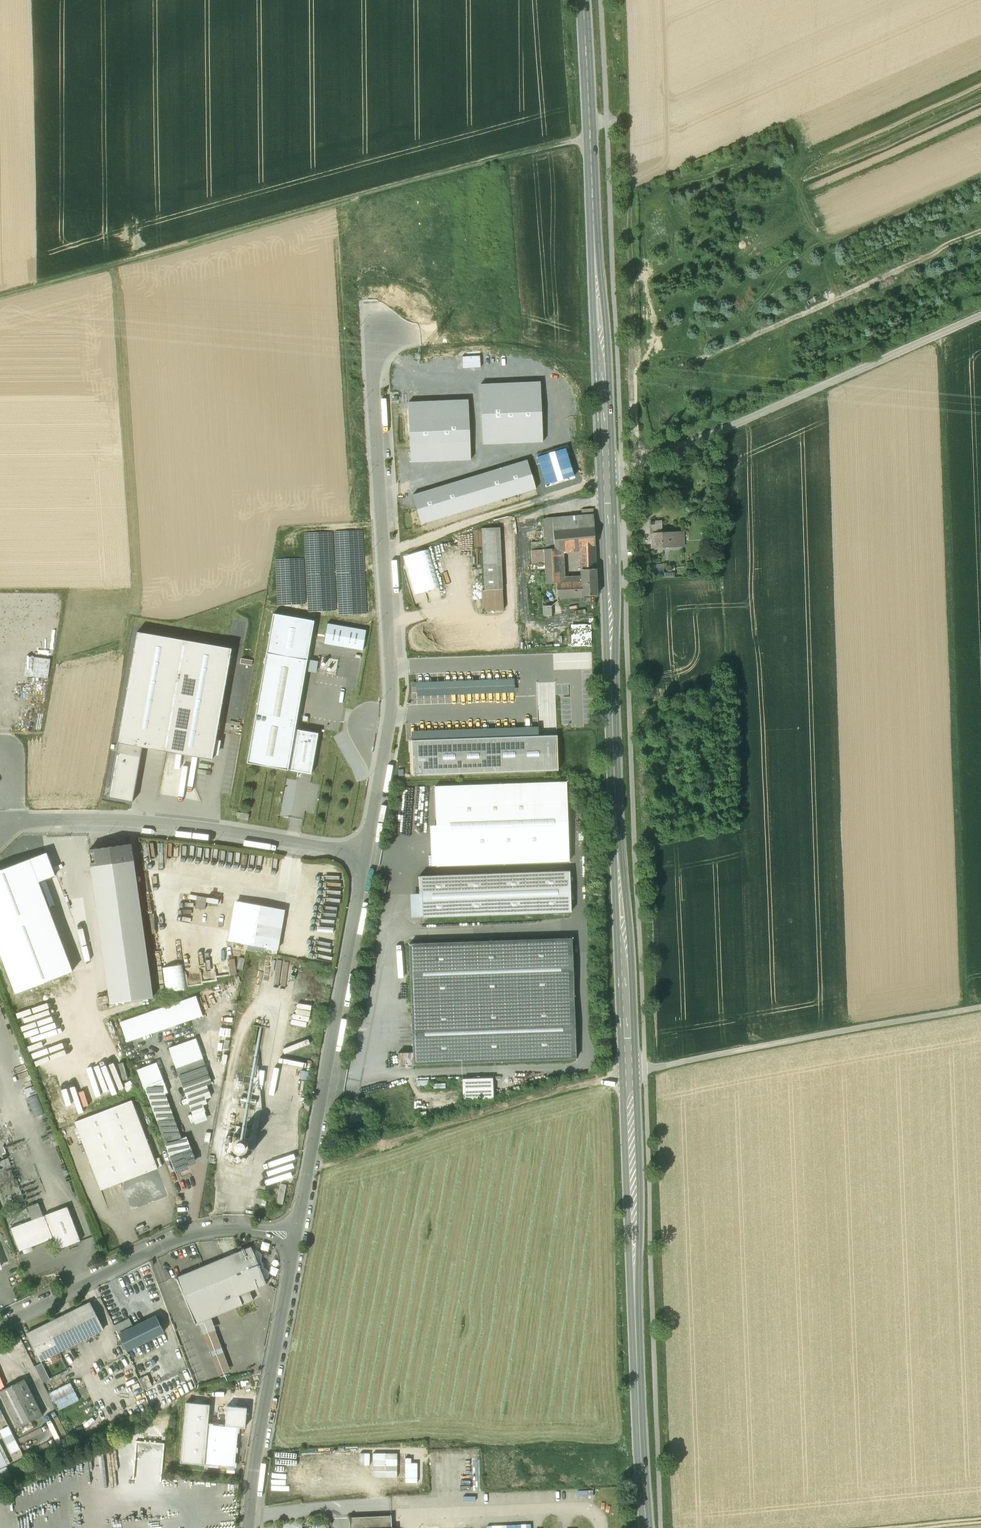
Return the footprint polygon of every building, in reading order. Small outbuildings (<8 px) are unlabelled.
[(461,357),(462,369),(480,368),(479,356),(461,357)] [(540,383),(479,386),(482,445),(543,442),(540,383)] [(408,404),(411,462),(470,460),(468,402),(408,404)] [(413,495),(422,523),(536,488),(528,460),(413,495)] [(594,515),(543,517),(544,550),(555,549),(554,530),(594,527),(594,515)] [(649,534),(654,534),(662,533),(661,521),(649,522),(649,534)] [(554,530),(555,549),(558,548),(579,546),(595,545),(594,527),(554,530)] [(499,529),(481,529),(484,590),(481,590),(481,610),(501,610),(499,529)] [(662,533),(654,534),(654,548),(672,547),(672,543),(672,542),(674,541),(683,541),(682,534),(662,535),(662,533)] [(595,545),(579,546),(580,561),(581,561),(595,561),(595,545)] [(555,549),(544,550),(545,564),(546,583),(560,582),(558,548),(555,549)] [(545,564),(544,550),(531,550),(531,565),(545,564)] [(595,561),(581,561),(581,570),(596,569),(595,561)] [(663,565),(645,566),(645,576),(664,575),(663,565)] [(596,569),(581,570),(582,581),(582,597),(597,596),(596,569)] [(428,597),(441,593),(437,580),(423,585),(428,597)] [(582,581),(560,582),(546,583),(546,584),(556,584),(557,597),(559,597),(560,599),(561,599),(561,597),(575,597),(575,598),(579,598),(579,597),(582,597),(582,581)] [(541,584),(543,617),(551,617),(551,607),(557,602),(557,597),(556,584),(546,584),(541,584)] [(314,621),(273,614),(266,653),(307,660),(314,621)] [(324,643),(362,650),(366,631),(327,624),(324,643)] [(231,649),(139,632),(118,744),(142,748),(210,760),(231,649)] [(266,653),(247,763),(288,770),(295,730),(307,660),(266,653)] [(411,741),(539,737),(538,727),(411,732),(411,741)] [(318,733),(297,730),(297,731),(295,730),(288,769),(290,770),(290,771),(311,774),(318,733)] [(413,776),(558,772),(557,736),(539,737),(411,741),(413,776)] [(142,748),(118,744),(109,798),(133,802),(142,748)] [(568,779),(436,784),(439,864),(571,860),(568,779)] [(92,868),(135,862),(133,843),(90,849),(92,868)] [(16,993),(72,972),(37,882),(55,875),(47,853),(0,871),(0,951),(16,993)] [(135,862),(92,868),(111,1002),(154,996),(135,862)] [(570,871),(418,877),(420,917),(571,912),(570,871)] [(228,941),(253,945),(260,906),(235,902),(228,941)] [(284,910),(260,906),(253,945),(277,950),(284,910)] [(572,938),(409,944),(413,1064),(576,1059),(572,938)] [(165,991),(186,989),(183,963),(162,966),(165,991)] [(196,994),(120,1019),(127,1040),(203,1015),(196,994)] [(271,1021),(255,1018),(253,1026),(257,1026),(253,1052),(261,1053),(265,1028),(269,1029),(271,1021)] [(168,1047),(179,1076),(205,1066),(195,1037),(168,1047)] [(412,1053),(403,1053),(403,1065),(413,1065),(412,1053)] [(137,1068),(145,1088),(161,1082),(165,1081),(157,1060),(137,1068)] [(114,1065),(95,1072),(104,1098),(123,1091),(114,1065)] [(205,1066),(179,1076),(193,1115),(205,1111),(203,1105),(207,1104),(205,1098),(211,1096),(207,1085),(212,1083),(205,1066)] [(68,1086),(73,1100),(78,1098),(81,1107),(95,1102),(85,1073),(72,1077),(74,1084),(68,1086)] [(493,1079),(462,1080),(463,1099),(493,1098),(493,1079)] [(181,1138),(161,1082),(145,1088),(165,1145),(181,1138)] [(131,1100),(74,1122),(100,1190),(157,1168),(131,1100)] [(255,1111),(237,1107),(234,1126),(252,1129),(255,1111)] [(250,1139),(232,1135),(228,1154),(246,1157),(250,1139)] [(181,1138),(165,1145),(170,1157),(191,1149),(185,1137),(181,1138)] [(191,1149),(170,1157),(176,1170),(187,1166),(186,1164),(195,1160),(191,1149)] [(246,1157),(228,1154),(227,1160),(245,1163),(246,1157)] [(286,1185),(281,1184),(278,1202),(283,1203),(286,1185)] [(38,1203),(27,1207),(32,1220),(43,1216),(38,1203)] [(67,1207),(44,1215),(53,1239),(57,1250),(80,1241),(67,1207)] [(32,1220),(10,1228),(19,1251),(53,1239),(44,1215),(43,1216),(32,1220)] [(251,1247),(177,1277),(193,1318),(196,1324),(253,1300),(251,1295),(249,1291),(266,1284),(264,1279),(268,1278),(269,1271),(264,1267),(261,1260),(262,1254),(257,1250),(253,1252),(251,1247)] [(90,1302),(46,1325),(59,1352),(104,1330),(90,1302)] [(126,1320),(114,1326),(119,1335),(133,1328),(127,1315),(124,1316),(126,1320)] [(133,1328),(119,1335),(126,1351),(163,1333),(164,1332),(156,1317),(133,1328)] [(210,1318),(199,1323),(205,1339),(210,1351),(221,1347),(217,1335),(210,1318)] [(59,1352),(46,1325),(27,1334),(41,1361),(59,1352)] [(221,1347),(210,1351),(212,1357),(224,1353),(221,1347)] [(61,1356),(68,1369),(75,1365),(69,1352),(61,1356)] [(224,1353),(212,1357),(216,1367),(219,1374),(230,1370),(227,1362),(224,1353)] [(50,1379),(42,1363),(34,1367),(42,1383),(50,1379)] [(144,1390),(153,1386),(149,1376),(140,1380),(144,1390)] [(0,1391),(0,1393),(17,1428),(43,1416),(24,1379),(0,1391)] [(48,1393),(57,1411),(80,1399),(71,1381),(48,1393)] [(210,1405),(186,1403),(180,1462),(204,1464),(210,1405)] [(246,1408),(227,1406),(225,1425),(244,1428),(246,1408)] [(238,1427),(208,1425),(204,1464),(234,1467),(238,1427)] [(8,1426),(0,1430),(0,1431),(11,1453),(19,1449),(8,1426)] [(0,1442),(0,1452),(7,1465),(8,1465),(11,1463),(0,1442)] [(417,1481),(416,1444),(389,1445),(390,1482),(417,1481)] [(374,1482),(373,1445),(320,1445),(321,1483),(374,1482)] [(287,1449),(289,1488),(310,1487),(309,1448),(287,1449)] [(0,1452),(0,1470),(9,1465),(8,1465),(7,1465),(0,1452)] [(261,1461),(258,1476),(264,1477),(267,1463),(261,1461)] [(349,1517),(350,1527),(382,1527),(391,1527),(391,1516),(349,1517)]
